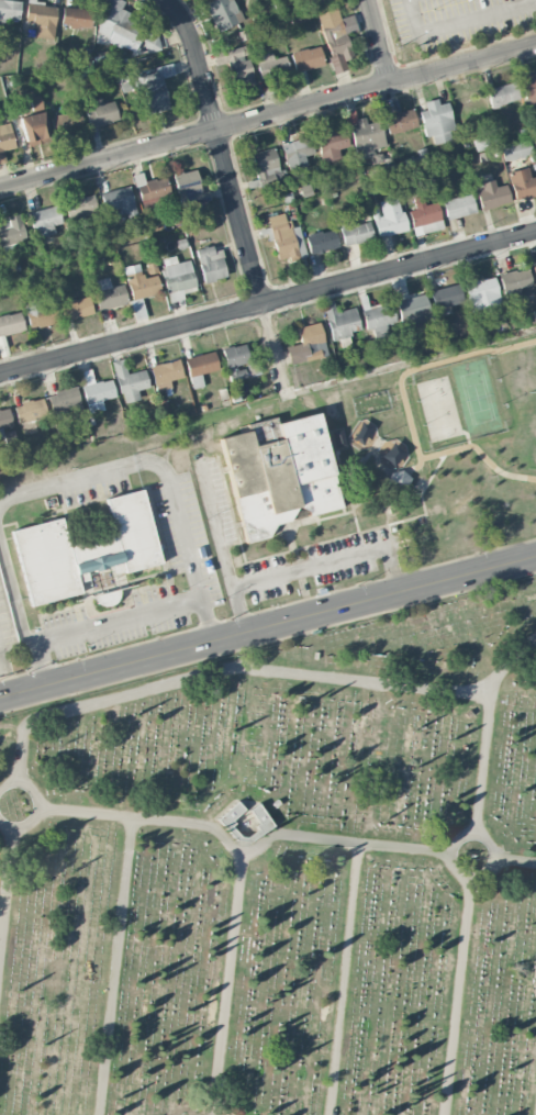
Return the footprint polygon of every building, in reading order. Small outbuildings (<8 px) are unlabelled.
[(20,21),(20,0),(0,0),(0,20),(20,21)] [(33,4),(34,0),(27,0),(25,21),(34,22),(33,37),(54,39),(56,5),(33,4)] [(126,20),(129,12),(121,9),(124,1),(123,0),(106,0),(92,38),(138,55),(141,46),(156,52),(161,39),(152,36),(155,30),(126,20)] [(217,33),(243,21),(233,0),(212,0),(204,4),(217,33)] [(60,26),(89,30),(92,11),(63,6),(60,26)] [(352,58),(346,32),(357,30),(353,15),(335,19),(333,10),(318,13),(332,73),(348,69),(345,60),(352,58)] [(254,82),(245,45),(211,53),(215,66),(226,63),(232,88),(254,82)] [(294,72),(324,66),(320,46),(290,53),(294,72)] [(260,72),(267,70),(269,78),(289,73),(285,56),(273,59),(272,53),(255,57),(260,72)] [(149,113),(169,109),(162,78),(174,75),(172,65),(132,74),(135,91),(143,89),(149,113)] [(519,76),(527,108),(535,106),(535,72),(519,76)] [(519,101),(515,82),(486,88),(490,107),(519,101)] [(91,106),(84,108),(88,127),(118,120),(113,101),(102,104),(101,97),(89,100),(91,106)] [(419,112),(424,137),(431,136),(433,144),(451,140),(449,130),(454,129),(448,103),(438,105),(437,99),(424,102),(425,110),(419,112)] [(416,128),(413,110),(383,115),(387,134),(416,128)] [(50,141),(43,111),(20,117),(27,147),(50,141)] [(82,130),(80,111),(52,115),(55,134),(82,130)] [(385,146),(378,119),(366,122),(365,119),(348,124),(358,159),(374,155),(373,149),(385,146)] [(4,151),(15,148),(10,123),(0,125),(0,164),(6,163),(4,151)] [(344,127),(317,129),(320,161),(339,159),(338,149),(347,148),(344,127)] [(307,166),(304,156),(314,154),(309,136),(281,144),(288,171),(307,166)] [(475,151),(490,147),(487,136),(472,140),(475,151)] [(532,154),(529,139),(500,147),(504,162),(532,154)] [(281,181),(275,148),(251,152),(257,186),(281,181)] [(202,192),(195,168),(174,175),(183,207),(209,199),(207,191),(202,192)] [(530,178),(528,168),(509,172),(514,200),(535,196),(535,176),(530,178)] [(158,196),(168,194),(164,175),(136,181),(141,210),(160,206),(158,196)] [(481,209),(510,204),(507,184),(495,186),(494,180),(477,183),(481,209)] [(126,210),(127,220),(135,219),(132,188),(101,191),(103,212),(126,210)] [(63,200),(67,220),(97,213),(93,194),(63,200)] [(442,201),(447,220),(476,212),(471,194),(442,201)] [(437,202),(425,205),(422,195),(412,198),(415,210),(408,211),(414,235),(443,229),(437,202)] [(377,202),(379,209),(371,210),(378,238),(407,231),(398,196),(377,202)] [(61,226),(57,206),(30,211),(35,238),(55,234),(54,227),(61,226)] [(268,217),(277,262),(296,258),(288,213),(268,217)] [(20,214),(0,218),(0,246),(26,240),(20,214)] [(340,222),(342,245),(371,241),(369,222),(357,224),(357,219),(340,222)] [(308,254),(338,248),(334,229),(305,235),(308,254)] [(220,246),(196,251),(203,282),(227,277),(220,246)] [(160,269),(170,303),(184,299),(183,293),(197,289),(188,260),(177,263),(175,255),(162,259),(165,268),(160,269)] [(158,276),(142,277),(141,264),(126,266),(129,299),(160,295),(158,276)] [(532,286),(528,268),(500,274),(507,303),(521,300),(519,289),(532,286)] [(471,311),(500,303),(493,276),(463,284),(471,311)] [(123,285),(111,288),(109,277),(94,281),(97,291),(93,292),(98,310),(127,303),(123,285)] [(430,290),(434,309),(463,303),(459,284),(430,290)] [(395,302),(405,338),(432,330),(422,294),(395,302)] [(59,304),(64,321),(93,313),(88,295),(59,304)] [(22,302),(29,329),(59,322),(54,303),(42,306),(39,297),(22,302)] [(360,330),(354,307),(334,313),(331,302),(323,305),(332,341),(339,339),(341,347),(350,345),(347,333),(360,330)] [(394,323),(390,303),(361,308),(365,331),(372,329),(375,341),(388,338),(386,324),(394,323)] [(25,330),(20,311),(0,316),(0,337),(25,330)] [(249,364),(245,344),(223,348),(229,381),(246,378),(244,365),(249,364)] [(218,370),(214,351),(184,358),(189,377),(218,370)] [(112,361),(123,404),(140,399),(137,390),(149,387),(145,369),(127,374),(123,358),(112,361)] [(182,378),(179,360),(150,365),(155,391),(171,388),(169,380),(182,378)] [(115,398),(112,380),(82,385),(88,413),(104,411),(102,400),(115,398)] [(80,413),(77,388),(48,392),(51,417),(80,413)] [(47,416),(43,398),(14,405),(18,423),(47,416)] [(13,426),(9,407),(0,409),(0,429),(13,426)] [(243,543),(270,536),(268,524),(339,510),(320,412),(277,421),(220,432),(243,543)] [(381,455),(392,466),(406,453),(396,441),(381,455)] [(404,490),(409,475),(391,470),(387,485),(404,490)] [(11,531),(62,516),(68,543),(114,531),(105,497),(141,488),(161,564),(125,573),(124,570),(78,582),(80,591),(31,605),(11,531)] [(217,817),(235,840),(240,836),(229,821),(244,810),(237,802),(217,817)] [(260,828),(245,838),(249,843),(273,826),(258,804),(248,810),(260,828)]
